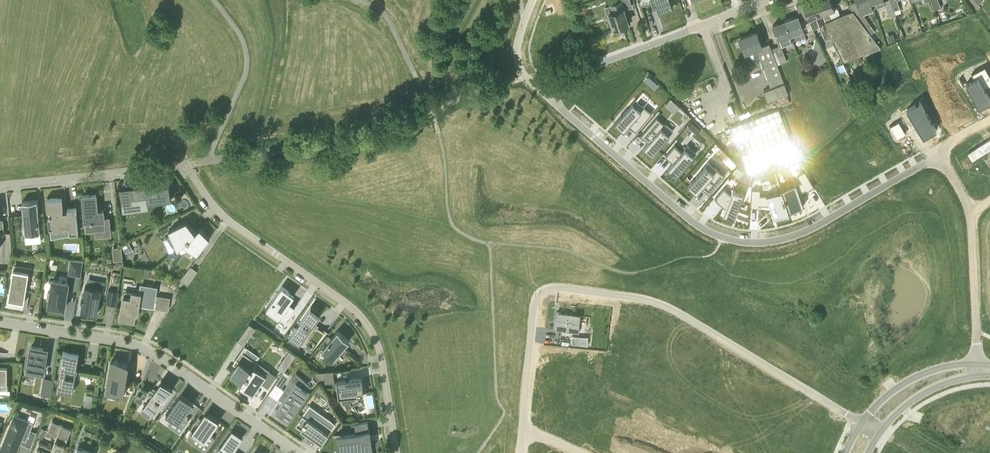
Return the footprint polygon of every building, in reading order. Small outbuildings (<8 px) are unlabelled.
[(630,0),(622,0),(622,1),(611,4),(612,5),(605,7),(607,14),(609,13),(614,29),(624,26),(623,24),(628,22),(623,8),(631,5),(631,6),(632,6),(630,0)] [(673,6),(671,0),(638,0),(641,7),(656,2),(659,11),(673,6)] [(809,17),(812,27),(819,24),(821,29),(827,27),(825,22),(817,0),(809,0),(803,2),(809,17)] [(825,22),(831,19),(828,12),(835,9),(832,0),(817,0),(825,22)] [(870,0),(856,0),(859,7),(860,7),(861,11),(856,15),(870,33),(874,30),(870,25),(871,24),(862,12),(873,8),(870,0)] [(891,0),(886,0),(884,1),(884,0),(870,0),(873,8),(885,4),(890,16),(896,14),(894,10),(891,0)] [(894,10),(900,8),(897,1),(899,0),(891,0),(894,10)] [(932,3),(935,10),(941,7),(938,0),(931,0),(932,3)] [(786,20),(794,41),(799,38),(800,40),(806,38),(800,20),(809,17),(803,2),(796,5),(800,15),(786,20)] [(825,22),(827,27),(828,31),(844,62),(866,53),(880,48),(870,33),(856,15),(853,11),(831,19),(825,22)] [(771,48),(777,65),(778,66),(787,63),(781,47),(794,42),(793,41),(794,41),(786,20),(773,25),(780,45),(771,48)] [(777,65),(771,48),(769,43),(762,46),(757,31),(740,38),(745,53),(756,49),(771,88),(764,91),(768,102),(776,99),(778,106),(790,102),(787,95),(788,94),(778,66),(777,65)] [(886,35),(889,43),(895,41),(892,33),(886,35)] [(847,70),(843,63),(836,66),(840,73),(847,70)] [(671,98),(665,105),(669,109),(676,102),(671,98)] [(866,108),(865,106),(861,99),(849,105),(853,111),(855,117),(866,108)] [(628,109),(610,130),(619,138),(624,132),(632,138),(641,127),(634,121),(637,117),(628,109)] [(779,109),(731,127),(748,172),(796,154),(779,109)] [(646,132),(637,142),(644,148),(639,154),(648,162),(665,141),(657,134),(653,138),(646,132)] [(671,153),(662,164),(669,170),(664,176),(673,183),(691,163),(682,155),(678,159),(671,153)] [(284,177),(288,172),(282,166),(277,172),(284,177)] [(802,181),(781,187),(789,211),(804,206),(799,191),(806,189),(807,190),(814,186),(804,170),(798,174),(802,181)] [(701,172),(684,193),(692,200),(697,195),(705,201),(714,190),(707,183),(710,180),(701,172)] [(134,204),(172,199),(169,183),(154,185),(154,188),(132,191),(134,204)] [(774,217),(789,213),(781,189),(767,194),(760,193),(760,187),(753,187),(751,206),(759,207),(759,203),(770,204),(774,217)] [(121,193),(120,190),(122,206),(134,204),(132,191),(121,193)] [(98,211),(96,194),(83,195),(86,231),(106,229),(104,210),(98,211)] [(727,201),(720,194),(710,205),(722,215),(719,222),(730,226),(740,200),(729,196),(727,201)] [(46,198),(47,211),(53,210),(53,218),(48,219),(49,230),(65,228),(65,226),(69,225),(70,235),(79,234),(76,207),(68,208),(68,210),(64,211),(62,197),(46,198)] [(25,233),(40,232),(37,199),(22,201),(25,233)] [(183,244),(196,231),(187,221),(169,231),(178,248),(183,244)] [(200,227),(196,231),(183,244),(197,255),(210,238),(200,227)] [(126,252),(133,249),(129,242),(123,246),(126,252)] [(114,260),(122,259),(121,247),(113,248),(114,260)] [(81,276),(83,260),(71,259),(68,274),(81,276)] [(185,289),(198,270),(190,265),(177,284),(185,289)] [(26,290),(37,292),(39,278),(28,276),(29,272),(13,270),(8,299),(24,302),(26,290)] [(64,308),(69,282),(53,280),(49,306),(64,308)] [(103,289),(105,282),(97,280),(96,287),(85,286),(84,295),(83,295),(82,301),(83,301),(81,311),(90,312),(89,314),(95,315),(96,313),(97,313),(101,289),(103,289)] [(295,308),(288,304),(294,295),(282,286),(266,309),(273,313),(277,307),(290,315),(295,308)] [(116,304),(119,290),(109,288),(106,303),(116,304)] [(138,312),(141,293),(133,292),(132,298),(123,297),(120,317),(134,319),(136,311),(138,312)] [(168,309),(170,297),(158,296),(156,307),(168,309)] [(311,306),(289,337),(300,345),(321,313),(311,306)] [(579,313),(555,311),(553,329),(577,331),(579,313)] [(256,328),(250,323),(238,340),(244,345),(244,344),(256,328)] [(334,359),(350,340),(338,330),(322,350),(334,359)] [(247,346),(244,344),(244,345),(245,345),(236,358),(239,360),(231,372),(243,381),(254,366),(257,361),(243,351),(247,346)] [(43,372),(46,354),(43,353),(44,348),(31,346),(30,355),(28,355),(26,367),(28,368),(27,369),(43,372)] [(278,367),(278,368),(284,372),(296,355),(289,350),(278,367)] [(73,392),(78,362),(75,362),(76,355),(64,353),(64,351),(63,351),(57,390),(73,392)] [(126,392),(127,386),(124,385),(128,362),(112,360),(107,391),(123,394),(123,392),(126,392)] [(254,366),(243,381),(240,386),(253,395),(266,376),(270,379),(278,368),(278,367),(270,378),(254,366)] [(320,384),(335,382),(333,371),(314,374),(320,384)] [(289,376),(283,372),(276,383),(281,387),(289,376)] [(360,399),(357,394),(364,393),(361,377),(337,381),(339,397),(347,395),(352,404),(360,399)] [(50,395),(52,380),(44,378),(42,394),(50,395)] [(287,395),(276,411),(289,420),(309,391),(291,379),(282,392),(287,395)] [(173,388),(161,380),(154,390),(152,389),(151,388),(148,391),(149,392),(152,394),(150,396),(144,406),(155,414),(173,388)] [(93,393),(86,391),(84,405),(91,406),(93,393)] [(134,399),(141,404),(147,395),(144,392),(141,396),(138,394),(134,399)] [(192,406),(193,404),(197,406),(198,405),(182,395),(180,394),(166,414),(179,423),(192,406)] [(219,420),(206,411),(191,432),(204,441),(219,420)] [(37,431),(31,429),(33,422),(14,415),(0,450),(0,451),(5,452),(16,452),(20,443),(30,447),(37,431)] [(303,415),(296,424),(308,433),(309,431),(323,440),(322,442),(321,441),(321,442),(322,443),(332,428),(315,416),(312,421),(303,415)] [(369,429),(368,420),(355,422),(356,431),(337,434),(340,452),(359,449),(359,452),(373,452),(369,429)] [(72,429),(52,421),(49,429),(58,433),(52,448),(39,442),(35,452),(62,452),(72,429)] [(233,451),(243,437),(233,430),(220,448),(219,447),(215,452),(237,452),(233,451)]
